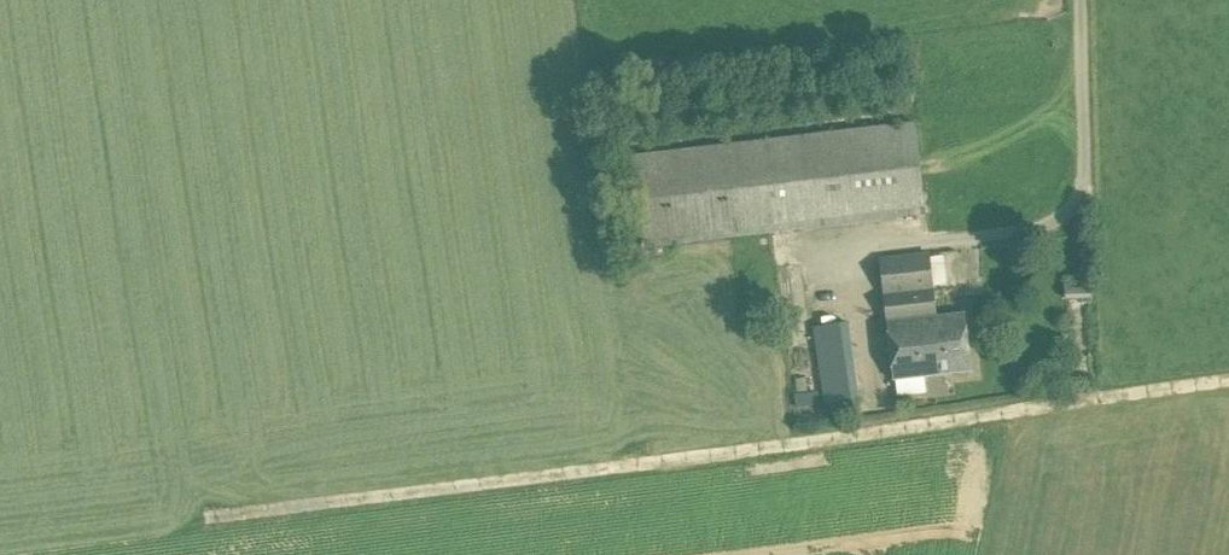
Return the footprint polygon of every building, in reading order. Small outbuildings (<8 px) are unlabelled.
[(658,258),(657,245),(924,214),(914,123),(630,156),(641,247),(644,247),(645,259),(658,258)] [(935,318),(929,254),(880,259),(887,322),(888,321),(893,378),(968,371),(963,316),(935,318)] [(1092,287),(1065,288),(1065,299),(1092,298),(1092,287)]
